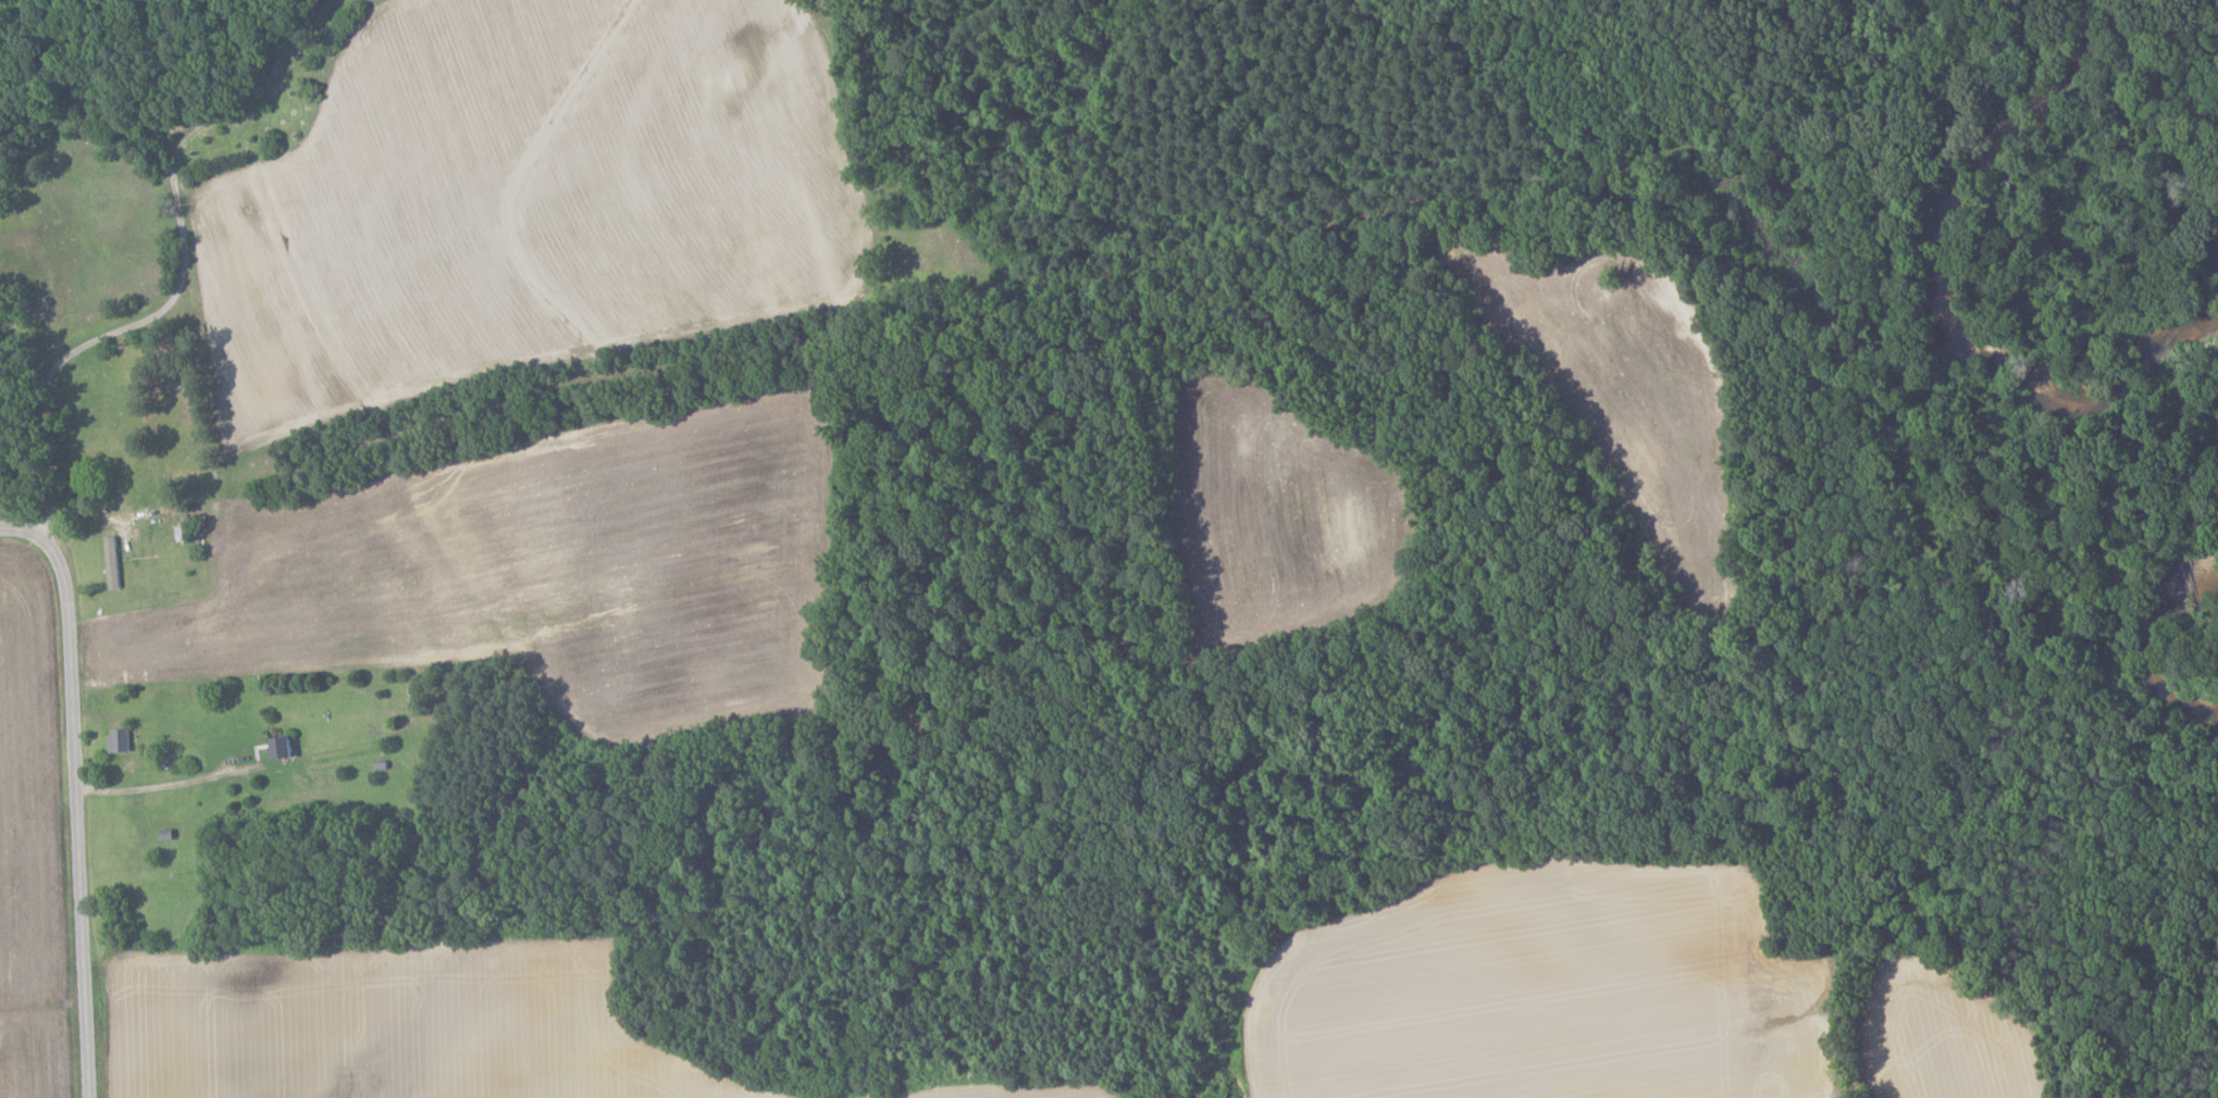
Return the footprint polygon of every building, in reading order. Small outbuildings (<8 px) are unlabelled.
[(107,589),(121,588),(120,536),(106,536),(107,589)] [(112,752),(132,751),(132,728),(111,729),(112,752)] [(279,759),(297,758),(296,736),(277,737),(279,759)]
